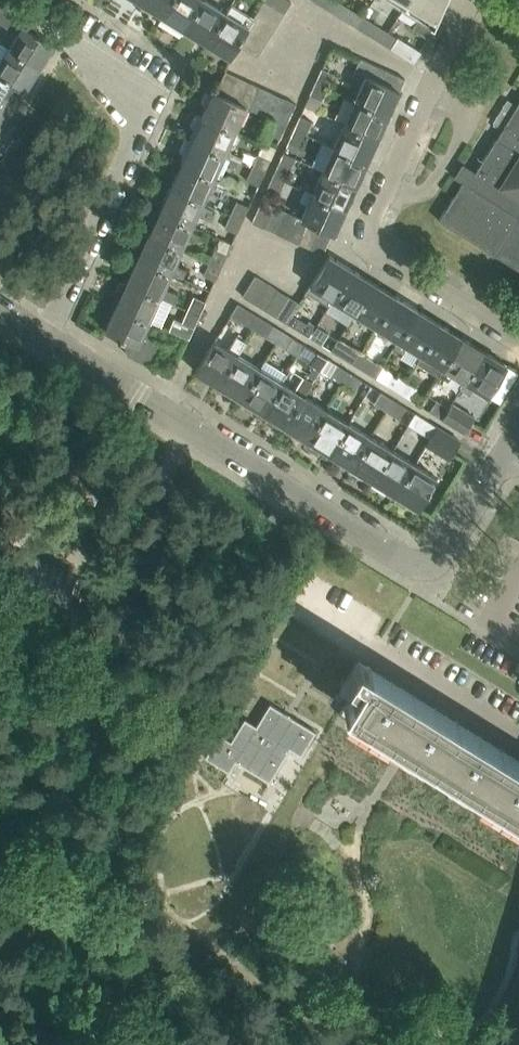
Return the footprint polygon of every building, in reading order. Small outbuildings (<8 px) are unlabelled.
[(8,46),(39,65),(53,43),(40,34),(40,33),(37,31),(36,32),(28,27),(35,16),(10,0),(0,0),(0,22),(16,32),(8,46)] [(140,1),(161,15),(170,0),(141,0),(140,1)] [(161,15),(183,29),(201,0),(170,0),(161,15)] [(206,42),(225,12),(206,0),(201,0),(183,29),(206,42)] [(257,10),(277,23),(284,12),(264,0),(263,0),(257,10)] [(291,1),(290,0),(264,0),(284,12),(291,1)] [(427,37),(444,0),(407,0),(403,7),(418,16),(412,27),(427,37)] [(225,12),(206,42),(226,55),(229,57),(237,43),(243,32),(250,21),(253,17),(230,3),(225,12)] [(346,5),(339,16),(356,26),(363,15),(346,5)] [(270,34),(277,23),(257,10),(253,17),(250,21),(270,34)] [(363,15),(356,26),(372,36),(379,25),(363,15)] [(250,21),(243,32),(263,45),(270,34),(250,21)] [(256,55),(263,45),(243,32),(237,43),(256,55)] [(397,37),(390,47),(414,62),(421,51),(419,49),(397,36),(397,37)] [(39,65),(8,46),(0,59),(0,71),(26,87),(39,65)] [(354,99),(388,114),(399,90),(380,81),(385,69),(359,57),(350,76),(362,82),(354,99)] [(321,68),(315,82),(327,87),(334,73),(321,68)] [(225,70),(215,92),(227,97),(237,76),(225,70)] [(0,71),(0,102),(12,109),(26,87),(0,71)] [(237,76),(227,97),(239,103),(249,81),(237,76)] [(246,106),(250,108),(260,86),(249,81),(239,103),(246,106)] [(315,82),(309,94),(321,99),(327,87),(315,82)] [(271,92),(260,86),(250,108),(262,113),(271,92)] [(227,97),(215,92),(213,91),(205,91),(201,101),(206,106),(202,114),(226,126),(235,130),(246,106),(239,103),(227,97)] [(271,92),(262,113),(273,118),(283,97),(271,92)] [(283,97),(273,118),(285,124),(295,102),(283,97)] [(354,99),(344,122),(377,138),(388,114),(354,99)] [(500,130),(503,131),(498,139),(495,138),(467,184),(462,181),(453,196),(450,201),(438,219),(469,238),(495,254),(518,269),(518,100),(500,130)] [(12,109),(0,102),(0,129),(12,109)] [(235,130),(226,126),(202,114),(202,115),(195,115),(190,125),(195,130),(191,138),(224,153),(226,148),(235,130)] [(300,115),(293,129),(305,134),(312,120),(300,115)] [(273,118),(267,132),(279,137),(285,124),(273,118)] [(366,161),(377,138),(344,122),(333,146),(366,161)] [(293,129),(288,141),(300,147),(305,134),(293,129)] [(180,162),(213,177),(224,153),(191,138),(185,137),(179,150),(184,153),(180,162)] [(333,146),(322,169),(356,185),(360,184),(364,174),(362,170),(366,161),(333,146)] [(258,153),(252,166),(264,171),(270,158),(258,153)] [(203,200),(213,177),(180,162),(170,185),(203,200)] [(278,162),(272,175),(284,180),(290,168),(278,162)] [(252,166),(246,179),(258,185),(264,171),(252,166)] [(322,169),(311,193),(345,209),(356,185),(322,169)] [(272,175),(266,189),(278,194),(284,180),(272,175)] [(170,185),(159,209),(192,224),(203,200),(170,185)] [(304,190),(299,200),(307,203),(300,217),(307,220),(319,226),(332,232),(334,233),(345,209),(311,193),(304,190)] [(261,199),(251,221),(263,226),(273,205),(261,199)] [(243,218),(243,217),(248,206),(237,200),(231,213),(243,218)] [(263,226),(274,231),(284,210),(273,205),(263,226)] [(148,233),(181,248),(192,224),(159,209),(159,210),(152,209),(147,220),(152,225),(148,233)] [(284,210),(274,231),(286,237),(296,215),(284,210)] [(236,232),(243,218),(231,213),(225,226),(226,227),(236,232)] [(286,237),(297,242),(307,220),(300,217),(296,215),(286,237)] [(307,220),(297,242),(309,247),(319,226),(307,220)] [(332,232),(319,226),(309,247),(322,253),(332,232)] [(148,233),(138,256),(170,271),(185,278),(189,269),(174,262),(181,248),(148,233)] [(215,248),(209,261),(221,266),(227,253),(215,248)] [(328,304),(332,298),(351,268),(328,254),(305,290),(328,304)] [(170,271),(138,256),(127,280),(159,295),(174,302),(178,292),(164,286),(170,271)] [(215,279),(221,266),(209,261),(203,274),(215,279)] [(332,298),(354,312),(373,281),(351,268),(332,298)] [(254,274),(242,295),(253,301),(265,281),(254,274)] [(116,304),(149,319),(159,295),(127,280),(126,281),(119,281),(115,290),(120,296),(116,304)] [(265,281),(253,301),(264,308),(276,288),(265,281)] [(354,312),(376,325),(395,295),(373,281),(354,312)] [(276,288),(264,308),(275,315),(287,295),(276,288)] [(200,313),(205,300),(193,295),(188,308),(200,313)] [(286,321),(291,313),(299,302),(287,295),(275,315),(286,321)] [(376,325),(399,339),(418,309),(395,295),(376,325)] [(230,314),(253,328),(260,316),(237,302),(230,314)] [(132,341),(127,353),(154,366),(164,344),(142,333),(149,319),(116,304),(105,329),(119,335),(119,336),(123,338),(124,337),(132,341)] [(188,308),(182,321),(194,326),(200,313),(188,308)] [(399,339),(394,347),(402,352),(399,357),(413,365),(416,361),(439,323),(418,309),(399,339)] [(291,313),(286,321),(309,336),(316,324),(308,319),(307,322),(291,313)] [(265,336),(272,324),(260,316),(253,328),(265,336)] [(439,323),(416,361),(438,374),(439,373),(461,336),(439,323)] [(328,331),(316,324),(309,336),(321,343),(328,331)] [(228,348),(214,340),(195,371),(217,384),(237,353),(245,340),(235,335),(228,348)] [(292,336),(285,347),(297,355),(304,344),(292,336)] [(461,336),(439,373),(447,378),(451,372),(464,380),(483,350),(461,336)] [(331,349),(353,363),(360,351),(338,338),(331,349)] [(326,357),(304,344),(297,355),(319,368),(326,357)] [(506,364),(483,350),(464,380),(460,388),(469,394),(473,386),(487,395),(506,364)] [(382,365),(360,351),(353,363),(375,377),(382,365)] [(237,353),(217,384),(226,390),(240,398),(260,368),(237,353)] [(319,368),(341,382),(348,371),(326,357),(319,368)] [(260,368),(240,398),(262,412),(281,381),(286,373),(265,360),(260,368)] [(382,365),(375,377),(397,390),(405,379),(382,365)] [(348,371),(341,382),(354,390),(361,379),(348,371)] [(262,412),(260,418),(271,425),(276,420),(284,425),(303,394),(312,381),(303,375),(294,389),(281,381),(262,412)] [(405,379),(397,390),(410,398),(417,387),(405,379)] [(380,391),(374,402),(386,409),(392,398),(380,391)] [(306,439),(325,408),(303,394),(284,425),(306,439)] [(392,398),(386,409),(398,417),(405,406),(392,398)] [(441,418),(449,406),(436,399),(429,410),(441,418)] [(451,402),(449,406),(441,418),(464,432),(471,420),(474,416),(451,402)] [(320,448),(328,453),(347,422),(325,408),(306,439),(303,445),(317,453),(320,448)] [(425,418),(418,429),(430,436),(425,444),(426,444),(437,426),(425,418)] [(328,453),(351,467),(370,436),(347,422),(328,453)] [(452,452),(460,440),(437,426),(426,444),(448,458),(452,452)] [(351,467),(372,480),(391,449),(370,436),(351,467)] [(372,480),(395,494),(414,463),(391,449),(372,480)] [(436,477),(414,463),(395,494),(394,501),(403,506),(409,502),(418,508),(436,477)] [(13,553),(0,593),(0,595),(61,616),(75,575),(13,553)] [(338,713),(518,825),(518,759),(358,659),(339,689),(349,695),(338,713)] [(269,702),(234,760),(269,781),(289,748),(301,755),(315,731),(269,702)]
